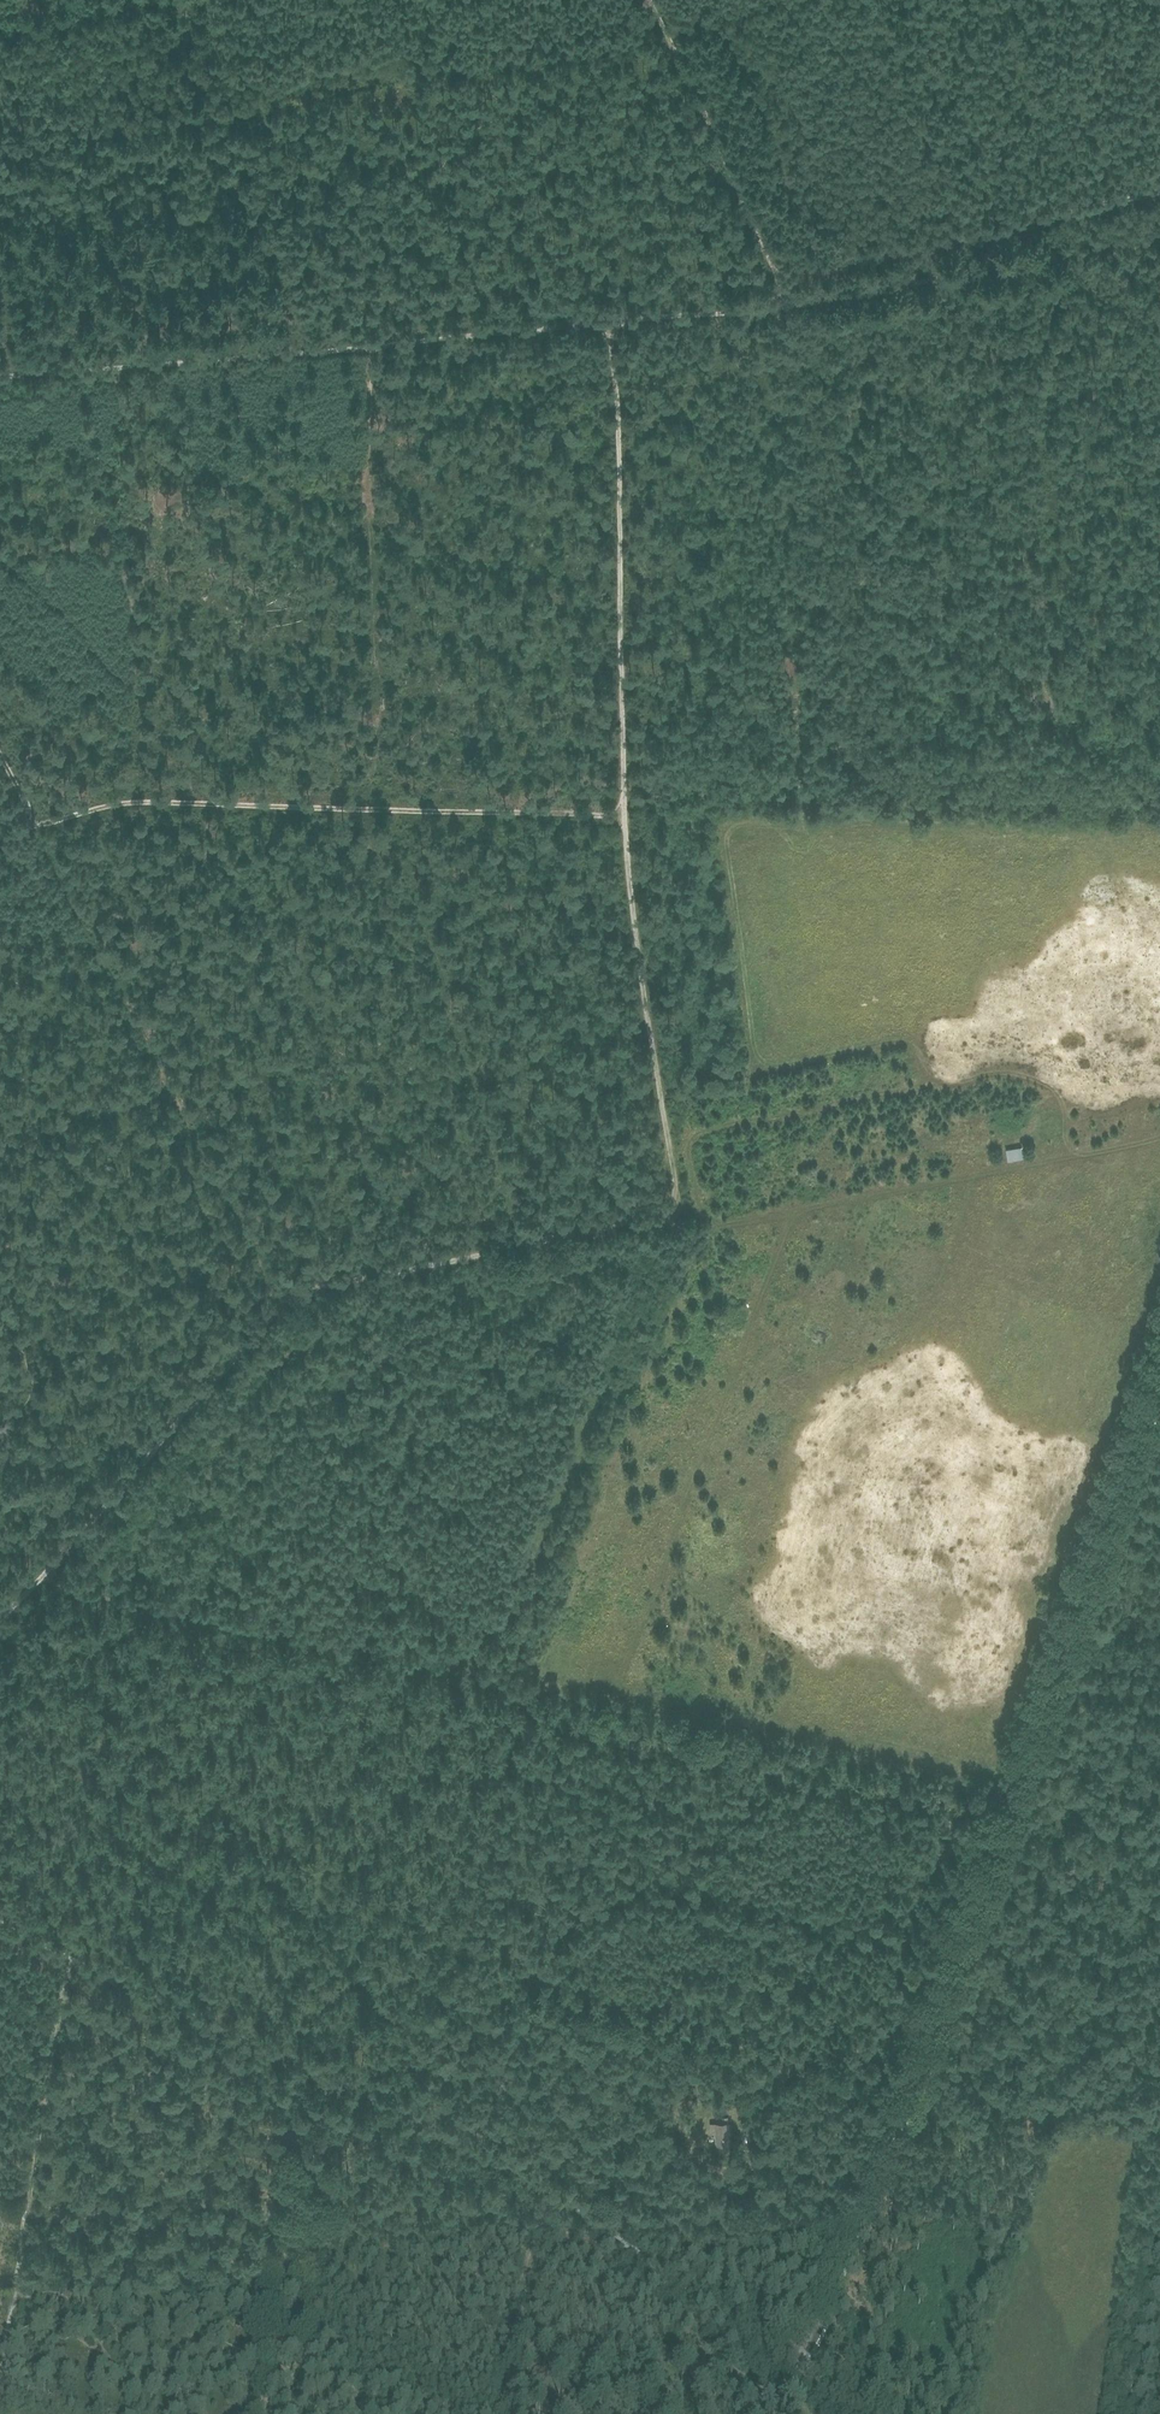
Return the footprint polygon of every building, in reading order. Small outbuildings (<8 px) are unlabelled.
[(1008,1143),(1011,1155),(1027,1152),(1024,1140),(1008,1143)] [(730,2143),(728,2123),(715,2124),(717,2144),(730,2143)]
